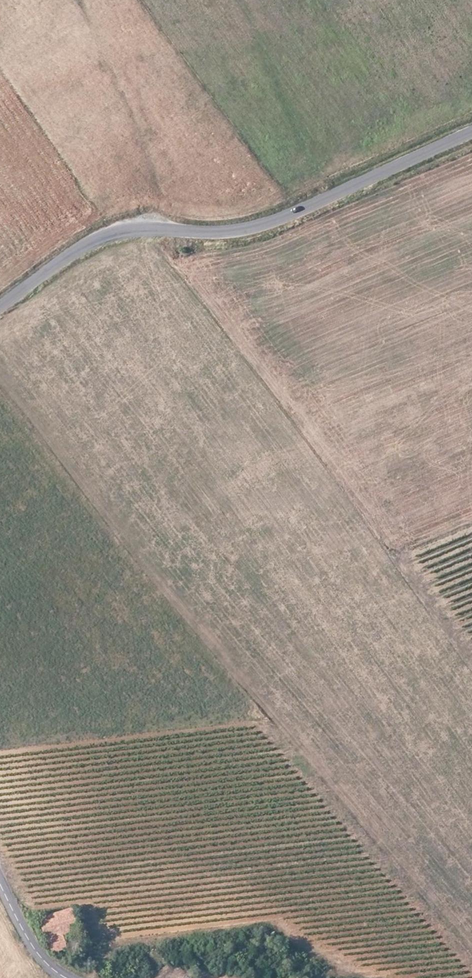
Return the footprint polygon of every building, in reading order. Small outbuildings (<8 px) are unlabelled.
[(73,911),(40,921),(51,955),(67,951),(63,937),(80,932),(73,911)]
